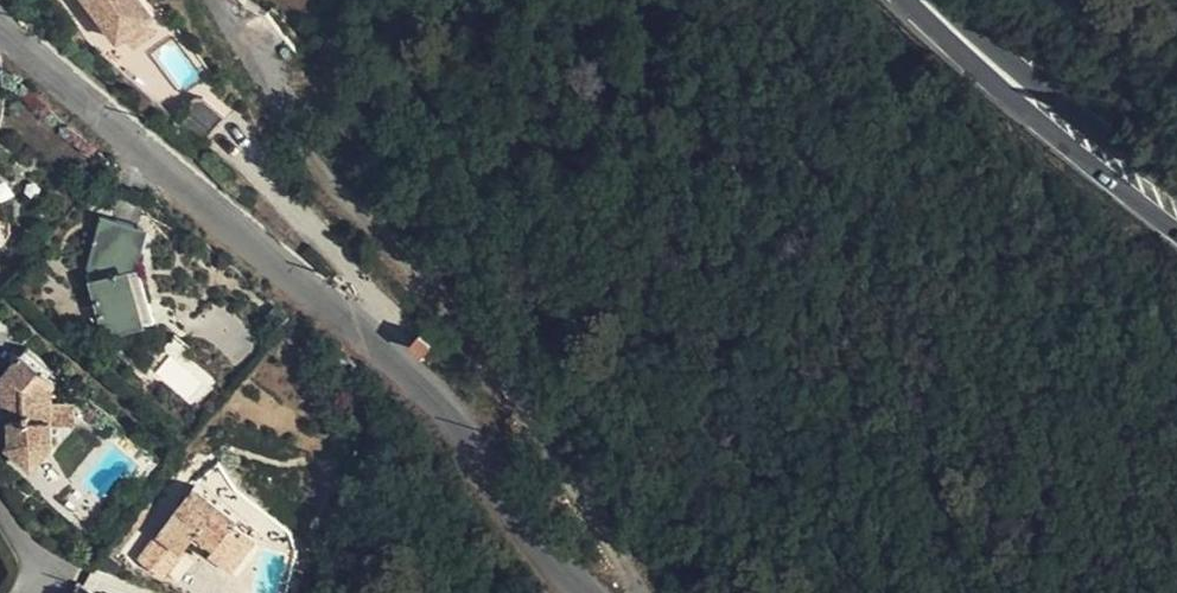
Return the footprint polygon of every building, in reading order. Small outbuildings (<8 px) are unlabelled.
[(113,44),(117,42),(141,24),(148,19),(135,0),(81,0),(113,44)] [(141,24),(117,42),(126,52),(150,36),(141,24)] [(189,106),(169,125),(192,150),(216,125),(197,106),(189,106)] [(147,228),(103,216),(89,271),(103,323),(114,321),(117,332),(152,322),(136,265),(147,228)] [(19,353),(3,372),(11,379),(11,403),(12,447),(9,450),(33,468),(53,445),(52,386),(56,382),(19,353)] [(158,381),(193,401),(206,378),(172,358),(158,381)] [(2,402),(11,403),(11,379),(3,372),(2,402)] [(216,548),(212,552),(212,555),(232,570),(259,536),(241,522),(242,520),(196,485),(160,532),(184,552),(194,539),(200,544),(205,539),(216,548)] [(164,579),(184,552),(160,532),(139,559),(164,579)] [(200,544),(212,552),(216,548),(205,539),(200,544)]
